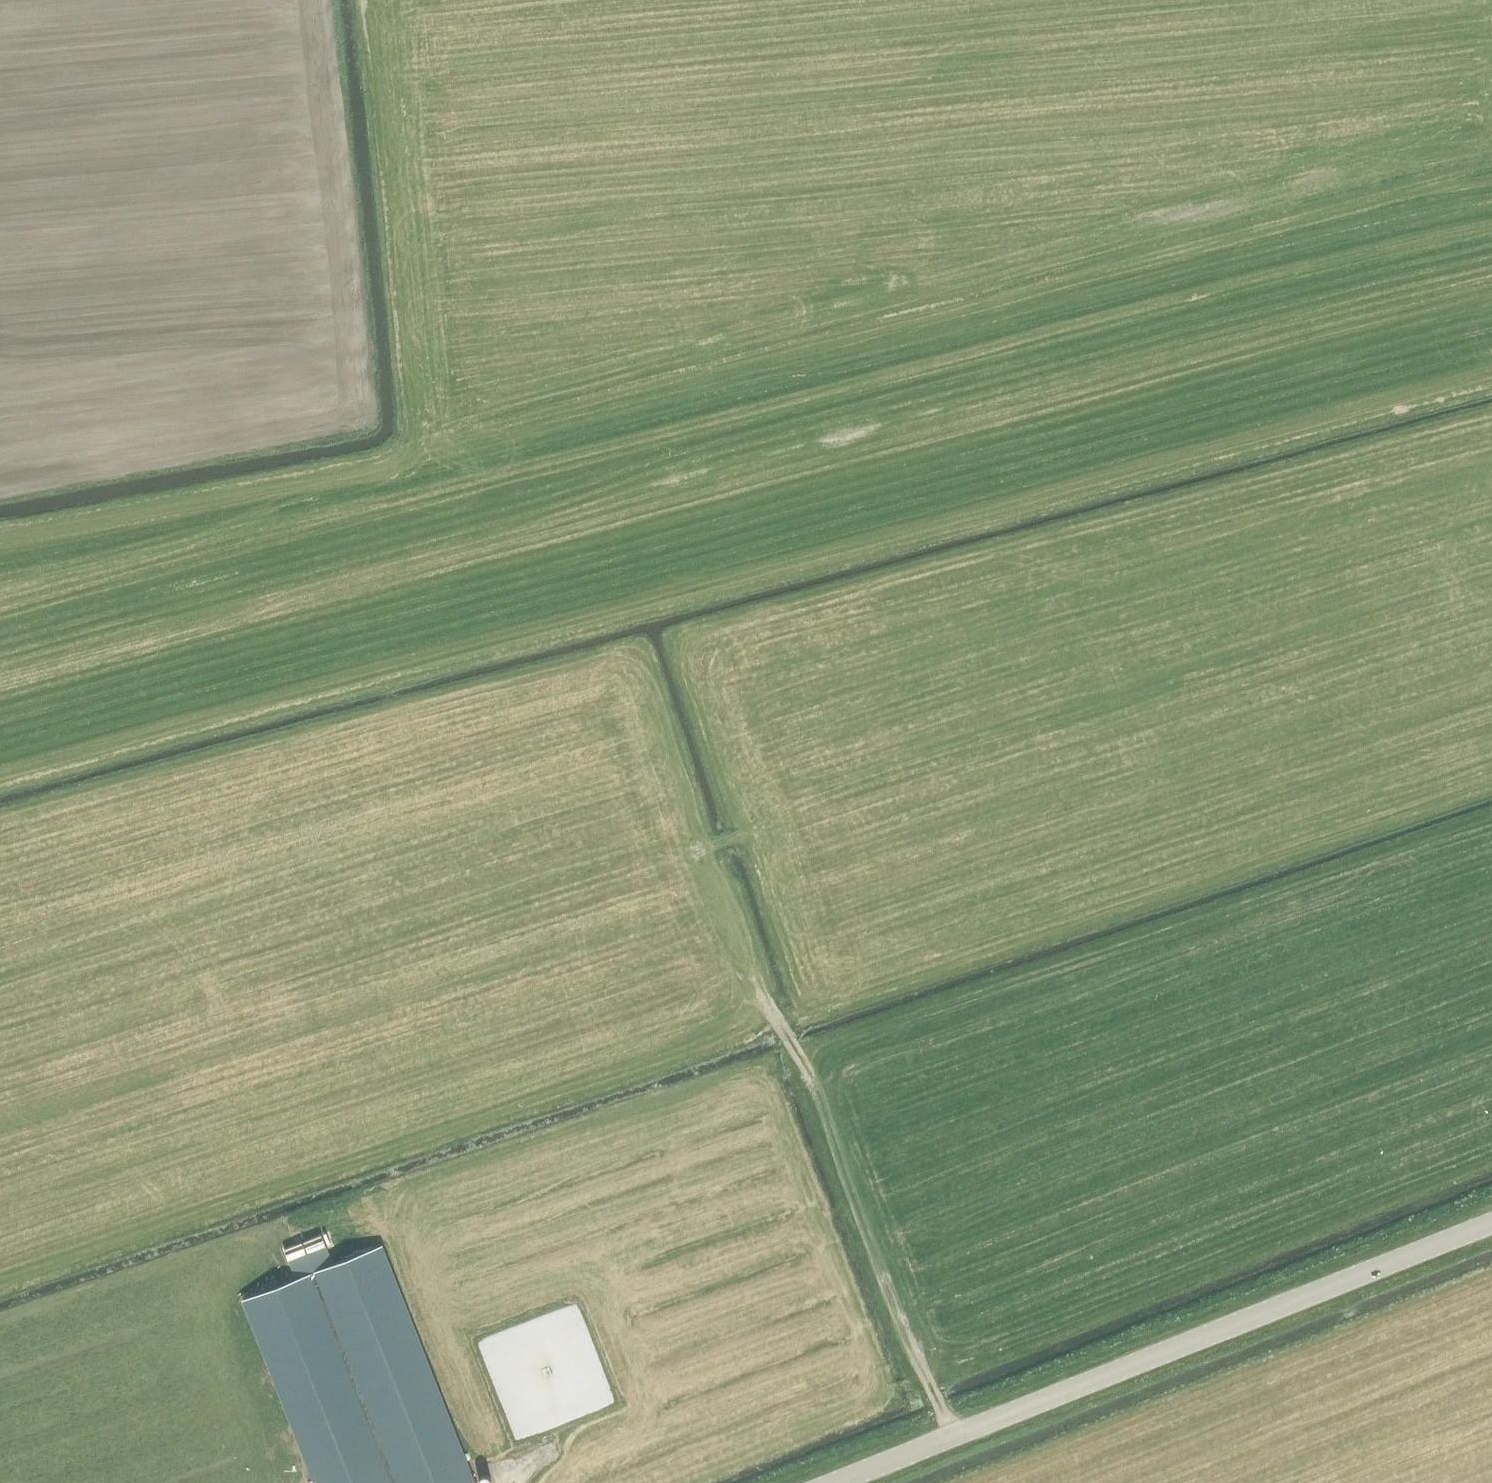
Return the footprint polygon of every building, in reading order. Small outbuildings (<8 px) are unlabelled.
[(383,1246),(247,1299),(319,1482),(476,1482),(383,1246)]
